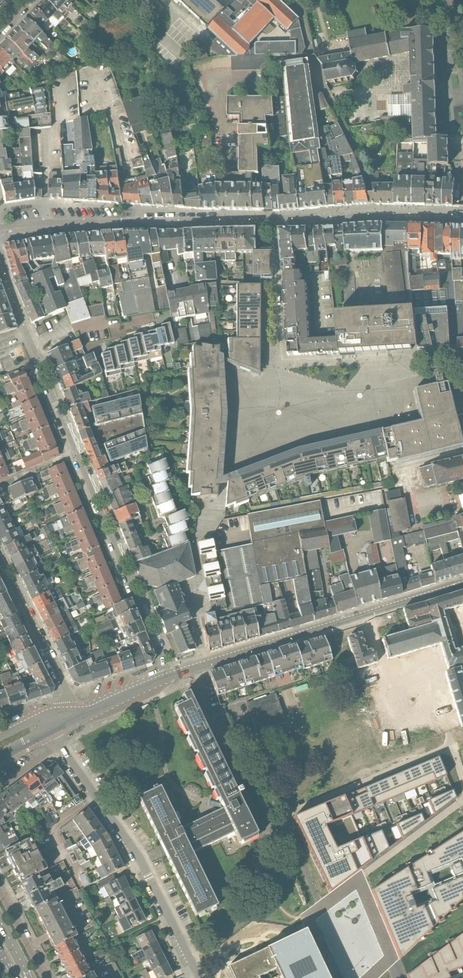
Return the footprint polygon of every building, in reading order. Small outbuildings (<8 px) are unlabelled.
[(61,16),(44,0),(35,10),(48,22),(52,17),(58,22),(62,17),(61,16)] [(70,6),(64,0),(44,0),(61,16),(70,6)] [(70,6),(79,14),(84,9),(75,0),(64,0),(70,6)] [(201,23),(202,24),(207,28),(207,29),(208,30),(218,39),(209,48),(217,56),(219,57),(232,57),(269,56),(297,55),(297,56),(308,56),(304,39),(299,21),(300,20),(278,0),(234,0),(224,10),(219,5),(221,3),(219,1),(217,3),(213,0),(177,0),(201,23)] [(25,19),(52,45),(54,43),(47,37),(48,36),(43,31),(45,29),(43,27),(48,22),(35,10),(25,19)] [(58,50),(52,45),(25,19),(16,30),(35,48),(40,42),(41,43),(41,44),(52,56),(58,50)] [(287,32),(281,26),(279,28),(285,34),(287,32)] [(6,40),(33,65),(39,59),(31,53),(35,48),(16,30),(6,40)] [(351,53),(354,64),(391,57),(391,56),(411,52),(412,86),(404,87),(404,96),(412,96),(412,115),(389,115),(389,117),(390,117),(390,122),(400,121),(398,143),(414,143),(414,144),(428,144),(429,163),(429,166),(438,166),(450,165),(449,138),(438,139),(436,95),(437,95),(437,77),(436,77),(434,31),(402,32),(368,38),(366,30),(348,33),(351,53)] [(33,65),(6,40),(0,47),(0,50),(13,62),(16,58),(25,67),(25,66),(29,70),(33,65)] [(5,73),(6,73),(10,69),(7,66),(10,63),(12,66),(14,63),(13,62),(0,50),(0,68),(5,73)] [(89,66),(94,64),(82,53),(79,56),(86,63),(85,63),(89,66)] [(356,66),(354,64),(351,53),(317,59),(323,67),(326,84),(354,79),(358,73),(356,66)] [(232,71),(257,71),(267,70),(271,70),(269,56),(232,57),(232,71)] [(308,60),(281,64),(284,86),(285,86),(286,97),(289,136),(292,156),(295,169),(295,170),(296,177),(295,177),(300,210),(328,208),(322,170),(330,169),(329,160),(329,159),(327,152),(321,129),(319,130),(316,109),(315,109),(314,94),(308,60)] [(47,114),(46,109),(43,89),(30,91),(32,98),(21,100),(0,105),(0,120),(7,119),(6,113),(32,108),(34,115),(47,114)] [(21,100),(19,93),(7,95),(8,99),(5,99),(5,98),(1,99),(0,92),(0,105),(21,100)] [(408,100),(400,100),(400,93),(389,94),(390,113),(408,113),(408,100)] [(273,99),(275,118),(267,119),(269,139),(289,136),(286,97),(273,99)] [(126,111),(135,135),(151,130),(141,98),(123,103),(126,111)] [(258,148),(270,148),(269,139),(267,119),(275,118),(273,99),(228,98),(228,118),(240,118),(240,127),(240,137),(240,174),(228,174),(228,185),(218,185),(219,210),(255,211),(252,185),(252,174),(259,174),(259,162),(258,148)] [(40,128),(46,128),(51,127),(51,113),(47,114),(34,115),(7,119),(0,120),(0,133),(3,132),(8,131),(18,130),(30,130),(40,128)] [(82,175),(87,175),(85,151),(94,150),(89,117),(80,120),(74,121),(76,150),(73,150),(72,145),(62,146),(63,168),(74,167),(74,165),(77,164),(77,167),(81,167),(81,172),(63,173),(64,180),(64,199),(64,200),(81,201),(82,175)] [(336,207),(345,206),(341,158),(331,131),(329,127),(321,129),(327,152),(335,151),(336,158),(329,159),(329,160),(330,169),(331,177),(339,176),(339,183),(332,184),(336,207)] [(351,156),(354,155),(344,135),(340,127),(331,131),(341,158),(351,156)] [(169,159),(177,157),(173,134),(172,134),(171,128),(163,130),(164,136),(169,159)] [(22,168),(32,168),(30,130),(18,130),(20,148),(15,149),(15,148),(5,150),(7,161),(0,162),(0,174),(12,173),(12,169),(22,168)] [(117,166),(118,170),(123,204),(134,205),(143,205),(138,183),(126,186),(126,181),(120,149),(114,150),(115,154),(117,166)] [(98,202),(96,168),(94,150),(85,151),(87,175),(90,202),(98,202)] [(394,205),(412,205),(413,163),(414,153),(397,152),(395,185),(394,205)] [(356,205),(369,204),(366,188),(354,155),(351,156),(356,205)] [(163,190),(159,182),(159,178),(151,162),(149,156),(143,158),(145,167),(147,176),(155,206),(165,207),(163,190)] [(345,206),(356,205),(351,156),(341,158),(345,206)] [(145,167),(143,158),(132,161),(134,169),(145,167)] [(161,159),(156,160),(163,176),(168,174),(168,172),(165,165),(164,165),(161,159)] [(412,205),(425,206),(426,173),(429,173),(429,166),(429,163),(413,163),(412,205)] [(174,194),(176,208),(185,209),(182,182),(175,182),(176,179),(180,177),(178,165),(170,167),(171,171),(168,172),(170,179),(174,194)] [(118,170),(117,166),(110,166),(103,167),(96,168),(98,202),(105,203),(113,203),(123,204),(118,170)] [(425,206),(434,206),(436,179),(438,166),(429,166),(429,173),(426,173),(425,206)] [(266,211),(274,211),(272,168),(272,167),(263,167),(263,186),(266,211)] [(22,168),(23,183),(12,185),(15,202),(35,199),(34,191),(33,182),(33,175),(32,168),(22,168)] [(282,212),(281,199),(281,189),(277,189),(277,185),(281,185),(280,168),(272,168),(274,211),(280,212),(282,212)] [(328,208),(336,207),(332,184),(331,177),(330,169),(322,170),(328,208)] [(377,205),(394,205),(395,185),(387,185),(380,185),(379,172),(369,172),(374,185),(373,185),(377,205)] [(50,199),(64,199),(64,180),(57,181),(58,173),(51,173),(50,199)] [(81,201),(90,202),(87,175),(82,175),(81,201)] [(143,205),(155,206),(147,176),(136,179),(138,183),(143,205)] [(300,210),(295,177),(284,178),(286,198),(281,199),(282,212),(300,211),(300,210)] [(165,207),(176,208),(174,194),(170,179),(159,182),(163,190),(165,207)] [(434,206),(443,206),(444,180),(436,179),(434,206)] [(5,204),(15,202),(12,185),(12,180),(0,181),(5,204)] [(454,205),(454,203),(455,184),(456,181),(444,180),(443,206),(454,207),(454,205)] [(202,210),(219,210),(218,185),(218,184),(200,187),(200,191),(202,209),(202,210)] [(266,211),(263,186),(260,186),(252,185),(255,211),(266,211)] [(200,191),(184,193),(185,209),(202,209),(200,191)] [(347,252),(383,250),(383,248),(383,224),(371,224),(352,225),(346,226),(344,226),(346,249),(345,252),(347,252)] [(408,224),(383,224),(383,248),(387,247),(388,254),(384,255),(390,304),(393,303),(395,310),(414,309),(416,309),(414,293),(410,275),(408,224)] [(423,258),(423,256),(423,225),(408,224),(410,275),(414,293),(426,291),(423,258)] [(436,226),(423,225),(423,258),(426,291),(414,293),(416,309),(449,307),(448,285),(441,285),(440,270),(439,256),(436,256),(436,226)] [(324,227),(326,247),(336,246),(337,251),(346,249),(344,226),(324,227)] [(447,256),(445,256),(444,226),(436,226),(436,256),(439,256),(440,270),(447,269),(447,256)] [(456,307),(456,305),(452,227),(444,226),(445,256),(447,256),(447,269),(440,270),(441,285),(448,285),(449,307),(456,307)] [(324,227),(314,228),(307,229),(309,250),(310,264),(320,263),(319,259),(319,252),(327,250),(326,247),(324,227)] [(462,279),(462,227),(452,227),(456,305),(462,304),(462,279)] [(282,262),(295,261),(294,253),(292,229),(279,229),(282,262)] [(300,257),(300,252),(309,250),(307,229),(292,229),(294,253),(295,261),(296,266),(302,264),(300,257)] [(243,253),(251,253),(257,253),(257,252),(257,244),(259,244),(259,230),(212,230),(190,231),(193,255),(194,261),(194,272),(195,282),(204,281),(216,280),(214,259),(219,259),(220,257),(220,253),(223,253),(223,257),(225,260),(235,260),(235,253),(243,253)] [(180,231),(169,231),(156,232),(162,264),(168,263),(166,251),(171,250),(177,249),(177,254),(178,255),(179,256),(180,255),(181,259),(185,258),(184,255),(180,231)] [(194,261),(193,255),(190,231),(180,231),(184,255),(185,258),(186,272),(194,272),(194,261)] [(114,296),(118,295),(123,294),(111,232),(100,233),(112,287),(114,296)] [(127,316),(138,316),(129,274),(122,232),(111,232),(123,294),(118,295),(123,317),(127,316)] [(129,274),(138,316),(155,313),(144,257),(142,246),(140,246),(137,232),(122,232),(129,274)] [(144,257),(150,256),(146,232),(137,232),(140,246),(142,246),(144,257)] [(146,232),(150,256),(152,265),(159,310),(171,308),(168,293),(162,264),(156,232),(146,232)] [(100,290),(112,287),(100,233),(86,234),(91,257),(94,265),(96,274),(98,282),(100,290)] [(79,287),(98,282),(96,274),(94,265),(91,257),(86,234),(74,235),(82,264),(83,263),(85,268),(77,271),(78,273),(75,274),(79,287)] [(87,308),(79,287),(75,274),(64,235),(49,237),(55,257),(54,259),(55,262),(51,263),(51,268),(67,309),(69,314),(72,324),(90,318),(87,308)] [(64,235),(75,274),(78,273),(77,271),(85,268),(83,263),(82,264),(74,235),(64,235)] [(34,261),(54,259),(55,257),(49,237),(29,241),(34,261)] [(28,262),(34,261),(29,241),(22,242),(28,262)] [(29,264),(28,262),(22,242),(14,243),(16,253),(22,272),(27,270),(31,278),(43,272),(39,267),(34,271),(29,264)] [(33,284),(31,278),(27,270),(22,272),(16,253),(14,243),(3,245),(6,256),(8,265),(15,287),(26,283),(28,286),(33,284)] [(259,252),(257,252),(257,253),(251,253),(252,278),(260,278),(260,280),(271,279),(270,250),(259,250),(259,252)] [(329,267),(348,266),(348,258),(328,259),(329,267)] [(284,273),(297,272),(296,266),(295,261),(282,262),(283,273),(284,273)] [(49,316),(67,309),(51,268),(43,272),(31,278),(33,284),(35,283),(39,293),(49,316)] [(338,337),(312,338),(311,334),(310,314),(309,297),(309,283),(304,283),(303,272),(297,272),(284,273),(285,284),(284,284),(285,298),(285,306),(286,306),(286,315),(287,322),(286,322),(287,335),(287,345),(288,345),(288,355),(311,354),(311,355),(313,355),(334,354),(334,353),(339,353),(338,337)] [(32,295),(39,293),(35,283),(33,284),(28,286),(26,283),(15,287),(23,305),(35,301),(32,295)] [(216,283),(204,285),(206,303),(207,307),(208,307),(213,307),(218,306),(216,283)] [(12,315),(3,292),(1,284),(0,284),(0,318),(12,315)] [(204,285),(189,287),(190,289),(195,315),(208,313),(208,307),(207,307),(206,303),(204,285)] [(236,340),(260,340),(260,286),(236,286),(236,340)] [(195,316),(195,315),(190,289),(168,293),(171,308),(171,313),(177,312),(178,319),(195,316)] [(32,324),(49,316),(39,293),(32,295),(35,301),(23,305),(32,324)] [(456,305),(456,307),(449,307),(452,348),(458,348),(458,351),(459,351),(462,351),(462,304),(456,305)] [(98,318),(105,316),(103,305),(95,307),(98,318)] [(90,319),(98,318),(95,307),(87,308),(90,318),(90,319)] [(449,307),(416,309),(414,309),(418,345),(418,349),(419,349),(419,351),(428,350),(434,350),(452,349),(452,348),(449,307)] [(412,345),(418,345),(414,309),(395,310),(394,310),(335,313),(338,337),(339,353),(340,353),(412,349),(412,345)] [(17,330),(12,315),(0,318),(0,334),(17,330)] [(156,331),(160,347),(174,344),(169,324),(161,326),(162,329),(156,331)] [(44,325),(34,330),(38,337),(47,333),(44,325)] [(143,338),(147,354),(161,351),(160,347),(156,331),(148,333),(149,336),(143,338)] [(129,341),(134,363),(148,360),(147,354),(143,338),(142,334),(134,336),(134,340),(129,341)] [(50,363),(76,352),(82,349),(78,340),(73,342),(46,354),(50,363)] [(229,362),(245,368),(260,374),(260,357),(260,340),(236,340),(231,340),(229,362)] [(115,348),(121,370),(135,367),(134,363),(129,341),(120,343),(121,347),(115,348)] [(222,433),(220,432),(221,415),(220,398),(223,398),(220,369),(218,369),(217,358),(220,358),(219,348),(202,346),(202,349),(193,348),(193,356),(190,355),(191,370),(188,370),(190,401),(191,415),(186,474),(189,474),(188,489),(191,488),(191,497),(200,495),(200,499),(210,497),(217,497),(218,497),(218,488),(216,487),(217,462),(220,462),(222,433)] [(121,374),(121,370),(115,348),(107,350),(108,354),(101,355),(102,357),(95,359),(97,365),(100,371),(104,370),(106,377),(121,374)] [(76,352),(50,363),(54,371),(80,360),(86,357),(82,349),(76,352)] [(434,350),(428,350),(434,375),(436,385),(441,384),(440,374),(434,350)] [(54,371),(58,382),(97,365),(95,359),(93,354),(86,357),(80,360),(54,371)] [(62,393),(77,386),(101,375),(100,371),(97,365),(58,382),(62,393)] [(1,392),(28,381),(24,371),(9,377),(11,382),(3,386),(4,387),(0,388),(0,390),(1,392)] [(16,397),(32,391),(28,381),(1,392),(2,397),(7,395),(8,396),(14,393),(16,397)] [(387,466),(462,448),(455,415),(447,383),(441,384),(436,385),(413,391),(421,422),(390,429),(390,430),(381,432),(381,434),(386,458),(387,466)] [(86,403),(90,402),(87,393),(81,395),(77,386),(62,393),(69,409),(86,403)] [(8,412),(13,410),(36,400),(32,391),(16,397),(18,401),(11,404),(12,405),(7,407),(8,412)] [(125,399),(130,418),(141,415),(138,396),(125,399)] [(119,421),(130,418),(125,399),(114,402),(119,421)] [(19,417),(24,416),(40,409),(36,400),(13,410),(15,413),(15,414),(17,413),(19,417)] [(108,424),(119,421),(114,402),(103,405),(108,424)] [(93,438),(89,429),(84,415),(90,413),(86,403),(69,409),(78,433),(82,442),(93,438)] [(108,424),(103,405),(91,408),(96,427),(108,424)] [(12,430),(16,429),(44,419),(40,409),(24,416),(25,420),(10,426),(12,430)] [(30,430),(32,434),(48,428),(44,419),(16,429),(17,433),(22,431),(23,432),(30,430)] [(24,448),(24,449),(52,437),(48,428),(32,434),(33,438),(27,441),(27,442),(22,444),(24,448)] [(133,434),(140,451),(147,449),(144,429),(133,434)] [(133,434),(123,437),(130,455),(140,451),(133,434)] [(308,476),(332,470),(376,461),(386,458),(381,434),(327,446),(298,453),(239,476),(238,476),(228,480),(227,498),(226,508),(281,485),(302,478),(304,485),(307,488),(308,486),(309,487),(310,487),(310,485),(310,482),(308,476)] [(52,437),(24,449),(26,452),(30,450),(31,451),(37,448),(39,451),(55,445),(52,437)] [(123,437),(114,441),(121,459),(130,455),(123,437)] [(110,469),(107,463),(104,456),(101,457),(93,438),(82,442),(91,465),(95,474),(110,469)] [(108,455),(111,462),(111,463),(121,459),(114,441),(104,445),(108,455)] [(59,455),(55,445),(39,451),(22,459),(26,469),(59,455)] [(13,453),(12,449),(7,451),(6,449),(0,452),(0,459),(13,453)] [(6,466),(4,462),(11,459),(10,458),(15,456),(13,453),(0,459),(0,469),(6,466)] [(431,465),(431,466),(420,469),(425,489),(435,486),(435,488),(462,481),(462,457),(431,465)] [(152,476),(165,472),(169,470),(165,460),(148,467),(152,476)] [(99,482),(117,475),(128,471),(125,463),(110,469),(95,474),(99,482)] [(49,476),(51,480),(67,474),(63,464),(37,475),(38,479),(42,478),(42,479),(49,476)] [(0,469),(0,480),(21,471),(19,467),(15,469),(14,468),(7,471),(6,466),(0,469)] [(152,487),(165,483),(169,481),(165,472),(152,476),(148,478),(152,487)] [(42,491),(43,494),(71,483),(67,474),(51,480),(53,484),(46,487),(47,489),(42,491)] [(106,497),(127,488),(126,487),(133,484),(129,476),(119,480),(117,475),(99,482),(106,497)] [(8,487),(14,501),(37,491),(32,478),(8,487)] [(57,495),(59,499),(75,492),(71,483),(43,494),(45,498),(50,496),(50,497),(57,495)] [(152,498),(169,492),(165,483),(152,487),(148,489),(152,498)] [(114,513),(133,505),(127,488),(106,497),(114,513)] [(50,509),(51,512),(79,502),(75,492),(59,499),(61,503),(54,506),(54,507),(50,509)] [(155,508),(172,502),(169,492),(152,498),(155,508)] [(325,528),(324,523),(320,501),(319,502),(247,515),(247,516),(253,545),(215,552),(227,611),(239,608),(240,609),(263,605),(272,604),(284,600),(277,583),(293,580),(297,603),(297,604),(310,600),(309,594),(305,572),(302,553),(298,532),(325,528)] [(64,513),(66,517),(82,511),(79,502),(51,512),(53,517),(58,514),(58,516),(64,513)] [(165,519),(177,514),(172,502),(155,508),(159,518),(164,516),(165,519)] [(119,525),(140,517),(135,505),(133,505),(114,513),(119,525)] [(10,518),(4,507),(0,509),(0,523),(10,518)] [(371,531),(388,528),(385,510),(368,514),(371,531)] [(66,517),(59,520),(63,529),(86,520),(82,511),(66,517)] [(164,530),(184,523),(188,521),(184,511),(177,514),(165,519),(167,524),(163,525),(164,530)] [(426,544),(458,535),(462,533),(462,515),(451,518),(452,519),(426,525),(427,528),(425,529),(425,530),(422,531),(426,542),(426,544)] [(126,544),(138,540),(135,532),(133,527),(142,524),(140,517),(119,525),(123,537),(126,544)] [(324,523),(325,528),(328,548),(329,553),(341,550),(337,537),(351,534),(357,533),(353,517),(324,523)] [(15,529),(10,518),(0,523),(0,537),(15,529)] [(72,531),(74,536),(90,529),(86,520),(63,529),(59,531),(60,535),(65,533),(65,535),(72,531)] [(164,540),(184,533),(188,532),(184,523),(164,530),(166,535),(163,536),(164,540)] [(302,553),(316,550),(328,548),(325,528),(298,532),(302,553)] [(20,539),(15,529),(0,537),(0,538),(5,547),(20,539)] [(65,546),(67,550),(94,538),(90,529),(74,536),(76,540),(69,543),(69,544),(65,546)] [(435,584),(432,572),(410,579),(403,549),(404,549),(404,548),(426,542),(422,531),(406,535),(400,537),(390,540),(394,557),(396,567),(401,594),(435,584)] [(10,558),(26,550),(24,545),(32,541),(32,540),(38,538),(35,532),(20,539),(5,547),(10,558)] [(162,547),(164,551),(188,543),(184,533),(164,540),(166,545),(162,547)] [(458,535),(426,544),(428,552),(441,549),(444,562),(443,562),(436,565),(431,566),(432,572),(435,584),(448,580),(459,576),(462,575),(462,552),(462,550),(460,539),(458,535)] [(217,613),(227,611),(215,552),(212,536),(211,537),(200,554),(210,605),(215,604),(217,613)] [(80,550),(82,554),(98,547),(94,538),(67,550),(68,553),(73,552),(73,553),(80,550)] [(188,543),(164,551),(155,555),(134,563),(142,585),(162,589),(178,583),(195,576),(188,542),(188,543)] [(378,553),(377,544),(369,545),(365,550),(366,558),(368,566),(371,571),(350,577),(357,608),(381,600),(376,572),(374,564),(380,563),(378,553)] [(16,569),(40,556),(37,551),(35,545),(26,550),(10,558),(16,569)] [(134,563),(155,555),(151,545),(141,549),(140,546),(129,551),(134,563)] [(73,566),(74,568),(102,557),(98,547),(82,554),(84,558),(77,561),(77,562),(73,564),(73,566)] [(341,550),(329,553),(329,555),(332,566),(347,562),(344,549),(341,550)] [(319,569),(316,550),(302,553),(305,572),(319,569)] [(21,579),(37,571),(38,571),(35,566),(37,565),(37,566),(43,563),(40,556),(16,569),(21,579)] [(88,569),(89,573),(106,566),(102,557),(74,568),(76,572),(80,570),(81,571),(88,569)] [(80,582),(82,586),(109,575),(106,566),(89,573),(91,577),(84,580),(85,581),(80,582)] [(381,600),(401,594),(396,567),(389,568),(376,572),(381,600)] [(309,594),(323,591),(319,569),(305,572),(309,594)] [(26,590),(46,580),(43,575),(40,577),(37,571),(21,579),(26,590)] [(332,598),(332,601),(336,615),(357,608),(350,577),(349,573),(338,577),(340,583),(329,587),(333,597),(332,598)] [(95,587),(97,592),(113,585),(109,575),(82,586),(84,591),(88,588),(89,590),(95,587)] [(32,601),(54,589),(51,584),(53,583),(51,578),(46,580),(26,590),(32,601)] [(154,608),(156,613),(165,634),(175,657),(178,656),(181,655),(195,650),(185,626),(184,623),(190,621),(182,602),(185,601),(178,583),(162,589),(154,592),(160,605),(154,608)] [(89,603),(90,605),(117,593),(113,585),(97,592),(99,595),(92,598),(93,599),(88,601),(89,603)] [(37,611),(63,598),(58,588),(54,589),(32,601),(37,611)] [(314,621),(312,610),(315,609),(314,602),(325,599),(323,591),(309,594),(310,600),(297,604),(299,613),(302,625),(314,621)] [(425,603),(403,609),(410,631),(382,640),(388,660),(441,645),(450,673),(445,674),(461,728),(462,727),(462,678),(461,670),(462,669),(462,648),(455,650),(446,621),(443,612),(462,606),(462,591),(450,595),(425,603)] [(11,605),(6,593),(0,596),(0,610),(11,605)] [(105,609),(112,607),(121,603),(117,593),(90,605),(91,609),(96,607),(97,608),(103,605),(105,609)] [(43,622),(68,610),(69,609),(63,598),(37,611),(43,622)] [(92,621),(95,628),(135,610),(131,599),(121,603),(112,607),(114,611),(92,621)] [(288,616),(284,600),(272,604),(281,631),(296,627),(302,625),(299,613),(293,615),(288,616)] [(314,621),(327,617),(336,615),(332,601),(325,603),(325,600),(314,602),(315,609),(312,610),(314,621)] [(85,607),(83,602),(76,606),(78,610),(85,607)] [(259,638),(271,635),(281,631),(272,604),(263,605),(265,616),(259,617),(262,628),(258,629),(259,638)] [(17,615),(11,605),(0,610),(0,624),(17,615)] [(265,616),(263,605),(240,609),(239,608),(227,611),(217,613),(217,614),(204,616),(206,628),(203,629),(204,636),(207,654),(218,650),(230,647),(246,642),(259,638),(258,629),(262,628),(259,617),(265,616)] [(43,622),(48,633),(73,620),(68,610),(43,622)] [(102,637),(110,633),(140,621),(135,610),(95,628),(99,638),(102,637)] [(22,626),(17,615),(0,624),(0,637),(22,626)] [(53,644),(70,636),(79,631),(73,620),(48,633),(53,644)] [(125,640),(144,632),(140,621),(110,633),(112,638),(118,635),(121,641),(125,640)] [(10,645),(27,636),(22,626),(0,637),(0,644),(8,641),(10,645)] [(126,645),(137,640),(146,666),(152,664),(155,657),(146,637),(144,632),(125,640),(126,645)] [(378,663),(374,650),(367,652),(366,649),(364,641),(363,641),(361,634),(348,638),(354,658),(343,661),(346,673),(378,663)] [(14,657),(33,648),(27,636),(10,645),(6,647),(11,659),(14,657)] [(60,657),(75,650),(81,648),(77,641),(73,643),(70,636),(53,644),(60,657)] [(303,669),(317,665),(331,660),(324,637),(296,647),(302,667),(303,669)] [(134,669),(146,666),(137,640),(126,645),(128,653),(134,669)] [(302,667),(296,647),(295,644),(266,654),(271,668),(274,676),(302,667)] [(18,675),(41,663),(33,648),(14,657),(17,664),(19,663),(22,670),(17,672),(18,675)] [(60,657),(67,671),(86,662),(87,661),(84,656),(79,658),(75,650),(60,657)] [(93,682),(110,677),(105,660),(102,650),(91,653),(91,659),(93,667),(89,669),(93,682)] [(122,673),(134,669),(128,653),(123,654),(122,651),(116,653),(117,656),(122,673)] [(245,686),(274,676),(271,668),(266,654),(238,663),(245,686)] [(110,677),(122,673),(117,656),(105,660),(110,677)] [(80,686),(93,682),(89,669),(93,667),(91,659),(87,661),(86,662),(67,671),(73,683),(80,686)] [(38,686),(49,680),(41,663),(18,675),(21,682),(34,679),(38,686)] [(217,695),(245,686),(238,663),(209,673),(217,695)] [(27,703),(21,682),(18,675),(17,672),(11,676),(10,673),(0,676),(0,677),(4,690),(10,708),(27,703)] [(385,673),(360,680),(382,752),(440,734),(432,710),(423,713),(424,717),(396,726),(387,698),(392,697),(385,673)] [(21,682),(27,703),(51,695),(54,689),(49,680),(38,686),(34,679),(21,682)] [(10,708),(4,690),(0,692),(0,711),(10,708)] [(181,829),(171,810),(160,787),(138,798),(161,845),(196,917),(218,906),(192,853),(234,833),(239,843),(241,843),(242,845),(257,838),(256,835),(258,835),(238,795),(242,793),(240,789),(236,790),(189,693),(182,696),(186,704),(174,709),(223,809),(181,829)] [(256,733),(286,723),(275,694),(245,704),(256,733)] [(436,779),(446,775),(439,756),(428,760),(436,779)] [(48,796),(50,800),(54,810),(58,818),(70,810),(83,802),(78,795),(77,795),(74,792),(73,793),(63,778),(64,777),(62,775),(63,774),(55,763),(52,765),(48,760),(31,774),(48,796)] [(425,783),(436,779),(428,760),(417,765),(425,783)] [(414,788),(425,783),(417,765),(407,769),(414,788)] [(404,792),(414,788),(407,769),(396,774),(404,792)] [(40,808),(50,800),(48,796),(31,774),(21,781),(36,801),(38,805),(40,808)] [(393,796),(404,792),(396,774),(385,778),(393,796)] [(382,801),(393,796),(385,778),(375,782),(382,801)] [(21,781),(11,789),(23,805),(28,802),(32,809),(38,805),(36,801),(21,781)] [(372,805),(382,801),(375,782),(364,787),(372,805)] [(361,810),(372,805),(364,787),(353,791),(361,810)] [(25,810),(10,789),(0,797),(0,800),(10,813),(11,815),(12,814),(17,821),(20,819),(18,815),(25,810)] [(434,812),(455,796),(452,790),(428,800),(434,812)] [(353,791),(343,795),(350,814),(361,810),(353,791)] [(358,833),(357,830),(350,814),(343,795),(293,816),(329,891),(387,847),(380,830),(360,838),(358,833)] [(10,813),(0,800),(0,842),(4,849),(18,841),(9,824),(16,821),(10,813)] [(73,820),(78,828),(94,817),(91,813),(91,812),(90,812),(88,809),(73,820)] [(51,827),(57,824),(58,818),(54,810),(44,815),(51,827)] [(401,836),(423,820),(420,814),(396,823),(401,836)] [(86,838),(101,827),(97,822),(98,822),(97,821),(94,817),(78,828),(86,838)] [(92,847),(108,837),(106,833),(105,833),(101,827),(86,838),(92,847)] [(371,893),(378,909),(430,887),(428,882),(462,867),(462,868),(462,833),(371,893)] [(97,857),(114,848),(110,841),(111,841),(108,837),(92,847),(97,857)] [(21,883),(38,874),(42,872),(47,870),(40,856),(42,855),(39,850),(38,851),(31,838),(5,851),(9,859),(7,860),(10,865),(11,864),(15,870),(13,871),(16,876),(17,875),(21,883)] [(102,866),(119,857),(117,854),(117,853),(114,848),(97,857),(102,866)] [(119,857),(102,866),(107,876),(124,868),(122,864),(122,863),(119,857)] [(21,883),(28,895),(52,883),(48,876),(41,879),(38,874),(21,883)] [(85,875),(85,874),(79,876),(85,887),(91,884),(86,874),(85,875)] [(113,895),(128,888),(123,877),(116,880),(114,876),(97,884),(99,889),(104,887),(109,897),(110,897),(110,898),(114,896),(113,895)] [(432,891),(436,903),(401,918),(398,909),(381,916),(399,961),(462,900),(462,878),(432,891)] [(35,909),(56,898),(57,898),(54,891),(64,887),(60,879),(52,883),(28,895),(35,909)] [(128,888),(113,895),(114,896),(119,906),(134,898),(128,888)] [(55,948),(76,937),(77,936),(73,928),(72,929),(56,898),(35,909),(55,948)] [(113,918),(115,922),(117,920),(139,909),(134,898),(119,906),(114,908),(118,915),(113,918)] [(139,909),(117,920),(123,932),(131,928),(131,927),(145,920),(139,909)] [(306,930),(263,950),(228,967),(233,977),(328,977),(306,930)] [(141,950),(155,942),(150,931),(135,939),(141,950)] [(364,956),(354,932),(345,936),(356,966),(368,962),(365,956),(364,956)] [(407,977),(448,977),(447,975),(462,968),(462,935),(407,977)] [(61,960),(83,949),(76,937),(55,948),(61,960)] [(146,960),(161,953),(155,942),(141,950),(136,952),(131,955),(134,960),(139,958),(141,963),(146,960)] [(67,971),(84,963),(85,962),(88,960),(83,949),(61,960),(67,971)] [(151,971),(166,963),(161,953),(146,960),(151,971)] [(91,974),(88,968),(87,969),(84,963),(67,971),(70,977),(82,977),(91,974)] [(151,971),(155,977),(166,977),(172,975),(166,963),(151,971)]
